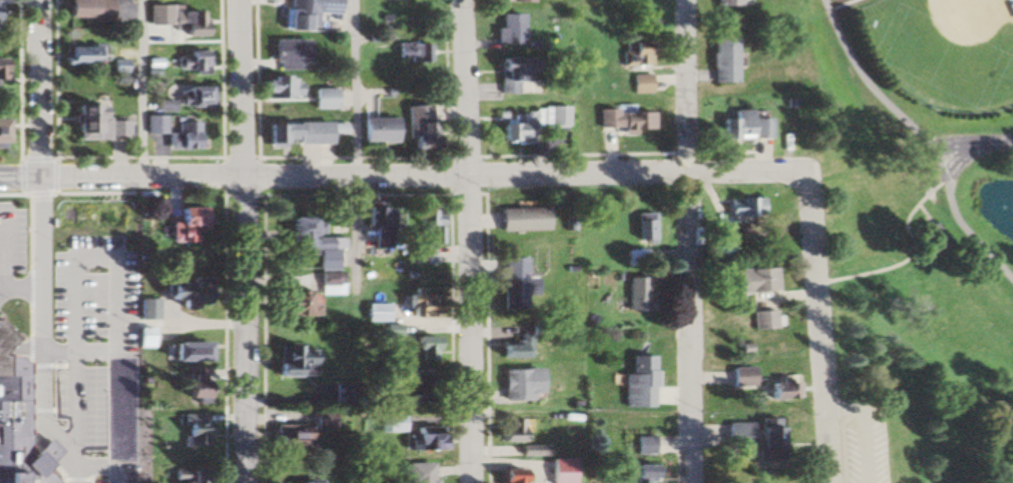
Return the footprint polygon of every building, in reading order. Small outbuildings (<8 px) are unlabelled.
[(107,20),(107,0),(60,0),(60,20),(107,20)] [(284,30),(320,30),(320,15),(333,16),(333,0),(284,0),(284,30)] [(146,25),(167,25),(167,5),(146,5),(146,25)] [(202,12),(172,12),(172,36),(202,36),(202,12)] [(495,45),(520,45),(520,14),(495,14),(495,45)] [(732,37),(710,37),(710,83),(732,83),(732,37)] [(304,39),(271,39),(271,69),(304,69),(304,39)] [(622,66),(649,66),(649,43),(622,43),(622,66)] [(428,62),(428,44),(395,44),(395,62),(428,62)] [(57,65),(90,65),(90,46),(57,46),(57,65)] [(208,51),(171,51),(171,72),(208,73),(208,51)] [(528,58),(495,58),(495,93),(529,93),(528,58)] [(120,71),(120,60),(111,60),(111,71),(120,71)] [(632,75),(632,94),(649,94),(649,75),(632,75)] [(259,78),(260,100),(301,99),(301,77),(259,78)] [(181,108),(211,108),(211,87),(181,87),(181,108)] [(337,89),(312,89),(312,109),(337,109),(337,89)] [(169,102),(154,102),(154,110),(169,110),(169,102)] [(68,105),(68,140),(125,140),(125,119),(93,119),(93,105),(68,105)] [(427,106),(403,106),(403,149),(427,149),(427,106)] [(501,109),(501,124),(496,124),(496,144),(537,144),(537,130),(567,130),(567,109),(501,109)] [(751,119),(751,110),(732,110),(732,120),(720,120),(720,139),(767,139),(767,119),(751,119)] [(619,133),(651,133),(650,111),(597,112),(597,129),(619,128),(619,133)] [(143,134),(163,134),(163,116),(143,116),(143,134)] [(358,119),(358,144),(391,144),(391,119),(358,119)] [(165,134),(165,149),(198,149),(198,122),(174,122),(174,134),(165,134)] [(327,145),(326,123),(264,125),(265,147),(327,145)] [(762,197),(726,197),(726,217),(762,217),(762,197)] [(167,242),(195,242),(195,206),(167,206),(167,242)] [(371,226),(371,250),(389,250),(390,208),(365,207),(364,226),(371,226)] [(495,208),(495,231),(542,231),(542,208),(495,208)] [(109,235),(109,210),(60,209),(59,233),(109,235)] [(441,243),(440,209),(417,209),(418,242),(410,242),(411,265),(430,264),(430,244),(441,243)] [(632,212),(631,243),(650,243),(651,212),(632,212)] [(315,250),(315,270),(337,270),(337,249),(342,249),(342,237),(307,237),(307,216),(284,216),(284,250),(315,250)] [(134,224),(115,225),(116,240),(135,240),(134,224)] [(622,250),(622,267),(644,267),(644,250),(622,250)] [(496,307),(521,307),(521,257),(496,257),(496,307)] [(735,269),(737,293),(775,291),(774,267),(735,269)] [(624,277),(624,311),(648,311),(648,277),(624,277)] [(161,302),(209,303),(210,280),(162,279),(161,302)] [(101,282),(59,282),(59,307),(101,307),(101,282)] [(318,295),(340,295),(340,283),(318,283),(318,295)] [(406,316),(437,316),(437,288),(406,288),(406,316)] [(300,316),(300,290),(276,290),(276,316),(300,316)] [(156,299),(117,299),(117,320),(156,320),(156,299)] [(384,321),(384,304),(363,304),(363,321),(384,321)] [(775,311),(754,311),(754,329),(776,329),(775,311)] [(12,339),(0,326),(0,351),(12,339)] [(396,343),(396,326),(383,326),(383,343),(396,343)] [(154,328),(137,328),(137,348),(154,348),(154,328)] [(528,333),(516,333),(516,341),(495,341),(495,358),(528,358),(528,333)] [(434,360),(434,336),(409,336),(409,360),(434,360)] [(205,360),(205,342),(168,342),(168,360),(205,360)] [(277,375),(299,374),(298,343),(276,344),(277,375)] [(628,374),(622,374),(622,397),(652,397),(652,355),(628,355),(628,374)] [(15,401),(16,374),(6,374),(6,356),(0,356),(0,401),(15,401)] [(729,387),(754,387),(754,367),(729,367),(729,387)] [(499,400),(537,400),(537,369),(499,369),(499,400)] [(181,372),(181,397),(195,397),(195,403),(208,403),(208,372),(181,372)] [(118,403),(118,380),(81,380),(81,403),(118,403)] [(385,401),(413,401),(413,381),(385,381),(385,401)] [(764,399),(790,398),(790,381),(764,382),(764,399)] [(315,429),(333,429),(334,412),(315,411),(315,429)] [(182,414),(182,446),(202,446),(202,435),(208,435),(208,414),(182,414)] [(109,440),(109,415),(92,415),(92,425),(84,425),(84,440),(109,440)] [(378,415),(378,432),(405,432),(405,415),(378,415)] [(754,460),(774,460),(774,418),(754,418),(754,460)] [(530,419),(504,419),(504,428),(496,428),(496,441),(530,441),(530,419)] [(748,447),(748,422),(723,422),(723,447),(748,447)] [(7,458),(21,458),(21,435),(5,435),(5,425),(0,425),(0,482),(6,482),(7,458)] [(313,447),(313,427),(273,427),(273,447),(313,447)] [(417,449),(442,449),(442,429),(417,429),(417,449)] [(636,453),(653,453),(652,436),(635,437),(636,453)] [(100,451),(100,472),(131,472),(131,451),(100,451)] [(548,482),(570,482),(570,458),(548,458),(548,482)] [(435,462),(407,463),(407,482),(435,482),(435,462)] [(632,482),(650,482),(650,466),(632,465),(632,482)] [(137,479),(153,479),(153,466),(137,466),(137,479)] [(213,469),(176,468),(176,479),(183,479),(183,482),(213,482),(213,469)] [(496,468),(496,482),(523,482),(523,468),(496,468)]
